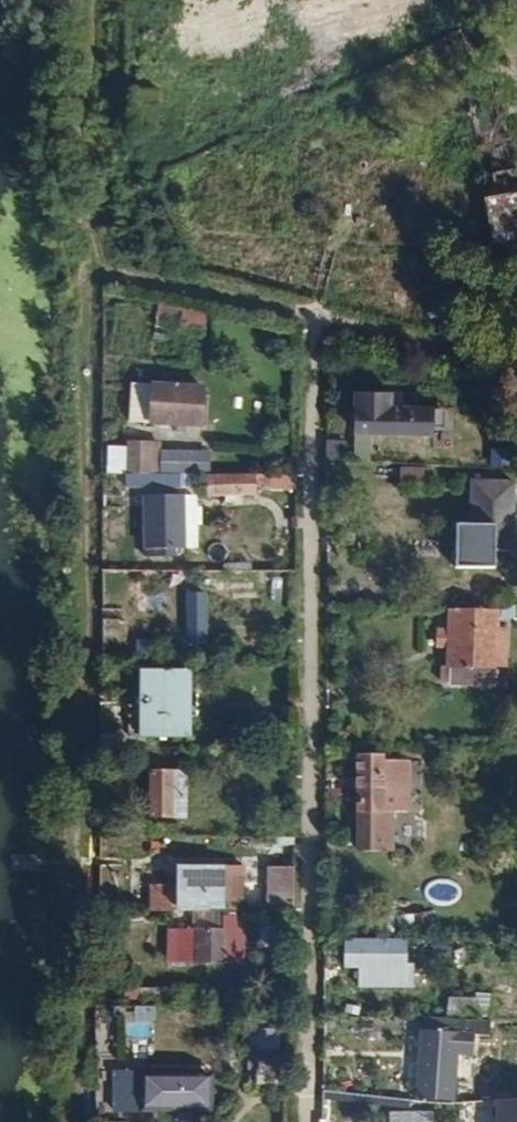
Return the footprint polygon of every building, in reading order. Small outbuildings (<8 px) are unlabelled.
[(511,165),(495,170),(502,194),(487,198),(498,239),(516,233),(516,186),(511,165)] [(184,309),(178,328),(205,335),(210,316),(184,309)] [(205,419),(205,384),(154,383),(154,418),(205,419)] [(390,388),(350,388),(350,433),(436,433),(437,403),(390,402),(390,388)] [(161,451),(161,444),(127,443),(126,473),(160,474),(161,451)] [(494,447),(494,466),(516,466),(516,447),(494,447)] [(210,452),(161,451),(160,474),(209,475),(210,452)] [(430,485),(430,466),(401,467),(401,486),(430,485)] [(162,488),(162,476),(130,475),(130,486),(162,488)] [(251,475),(251,478),(251,489),(290,489),(290,475),(251,475)] [(470,525),(450,524),(449,575),(490,576),(491,554),(498,554),(498,527),(512,527),(513,477),(471,476),(470,525)] [(251,489),(251,478),(207,479),(207,496),(251,496),(251,489)] [(186,552),(186,500),(151,500),(151,552),(186,552)] [(271,571),(271,547),(238,546),(237,570),(271,571)] [(213,622),(212,593),(190,593),(190,623),(213,622)] [(499,690),(501,615),(456,613),(455,636),(443,636),(443,653),(455,653),(454,689),(499,690)] [(192,739),(193,671),(143,670),(142,738),(192,739)] [(376,757),(354,757),(353,779),(345,779),(345,787),(353,787),(353,851),(393,851),(394,813),(410,813),(410,762),(376,762),(376,757)] [(179,796),(180,775),(148,775),(147,818),(179,818),(179,796)] [(237,914),(237,869),(145,868),(145,913),(237,914)] [(289,869),(268,869),(268,913),(291,913),(291,880),(289,880),(289,869)] [(216,965),(216,928),(172,928),(171,965),(216,965)] [(404,967),(405,943),(344,941),(344,968),(355,968),(355,971),(382,972),(382,967),(404,967)] [(190,1005),(191,991),(172,990),(172,1004),(190,1005)] [(128,1037),(156,1037),(156,1008),(128,1008),(128,1037)] [(487,1022),(421,1019),(417,1099),(452,1101),(454,1054),(470,1055),(471,1037),(487,1038),(487,1022)] [(260,1047),(280,1047),(280,1029),(260,1029),(260,1047)] [(275,1084),(276,1049),(254,1049),(254,1069),(265,1069),(265,1084),(275,1084)] [(210,1116),(211,1081),(125,1080),(125,1114),(210,1116)] [(495,1101),(497,1121),(516,1121),(516,1100),(495,1101)] [(392,1121),(436,1121),(435,1111),(392,1112),(392,1121)]
